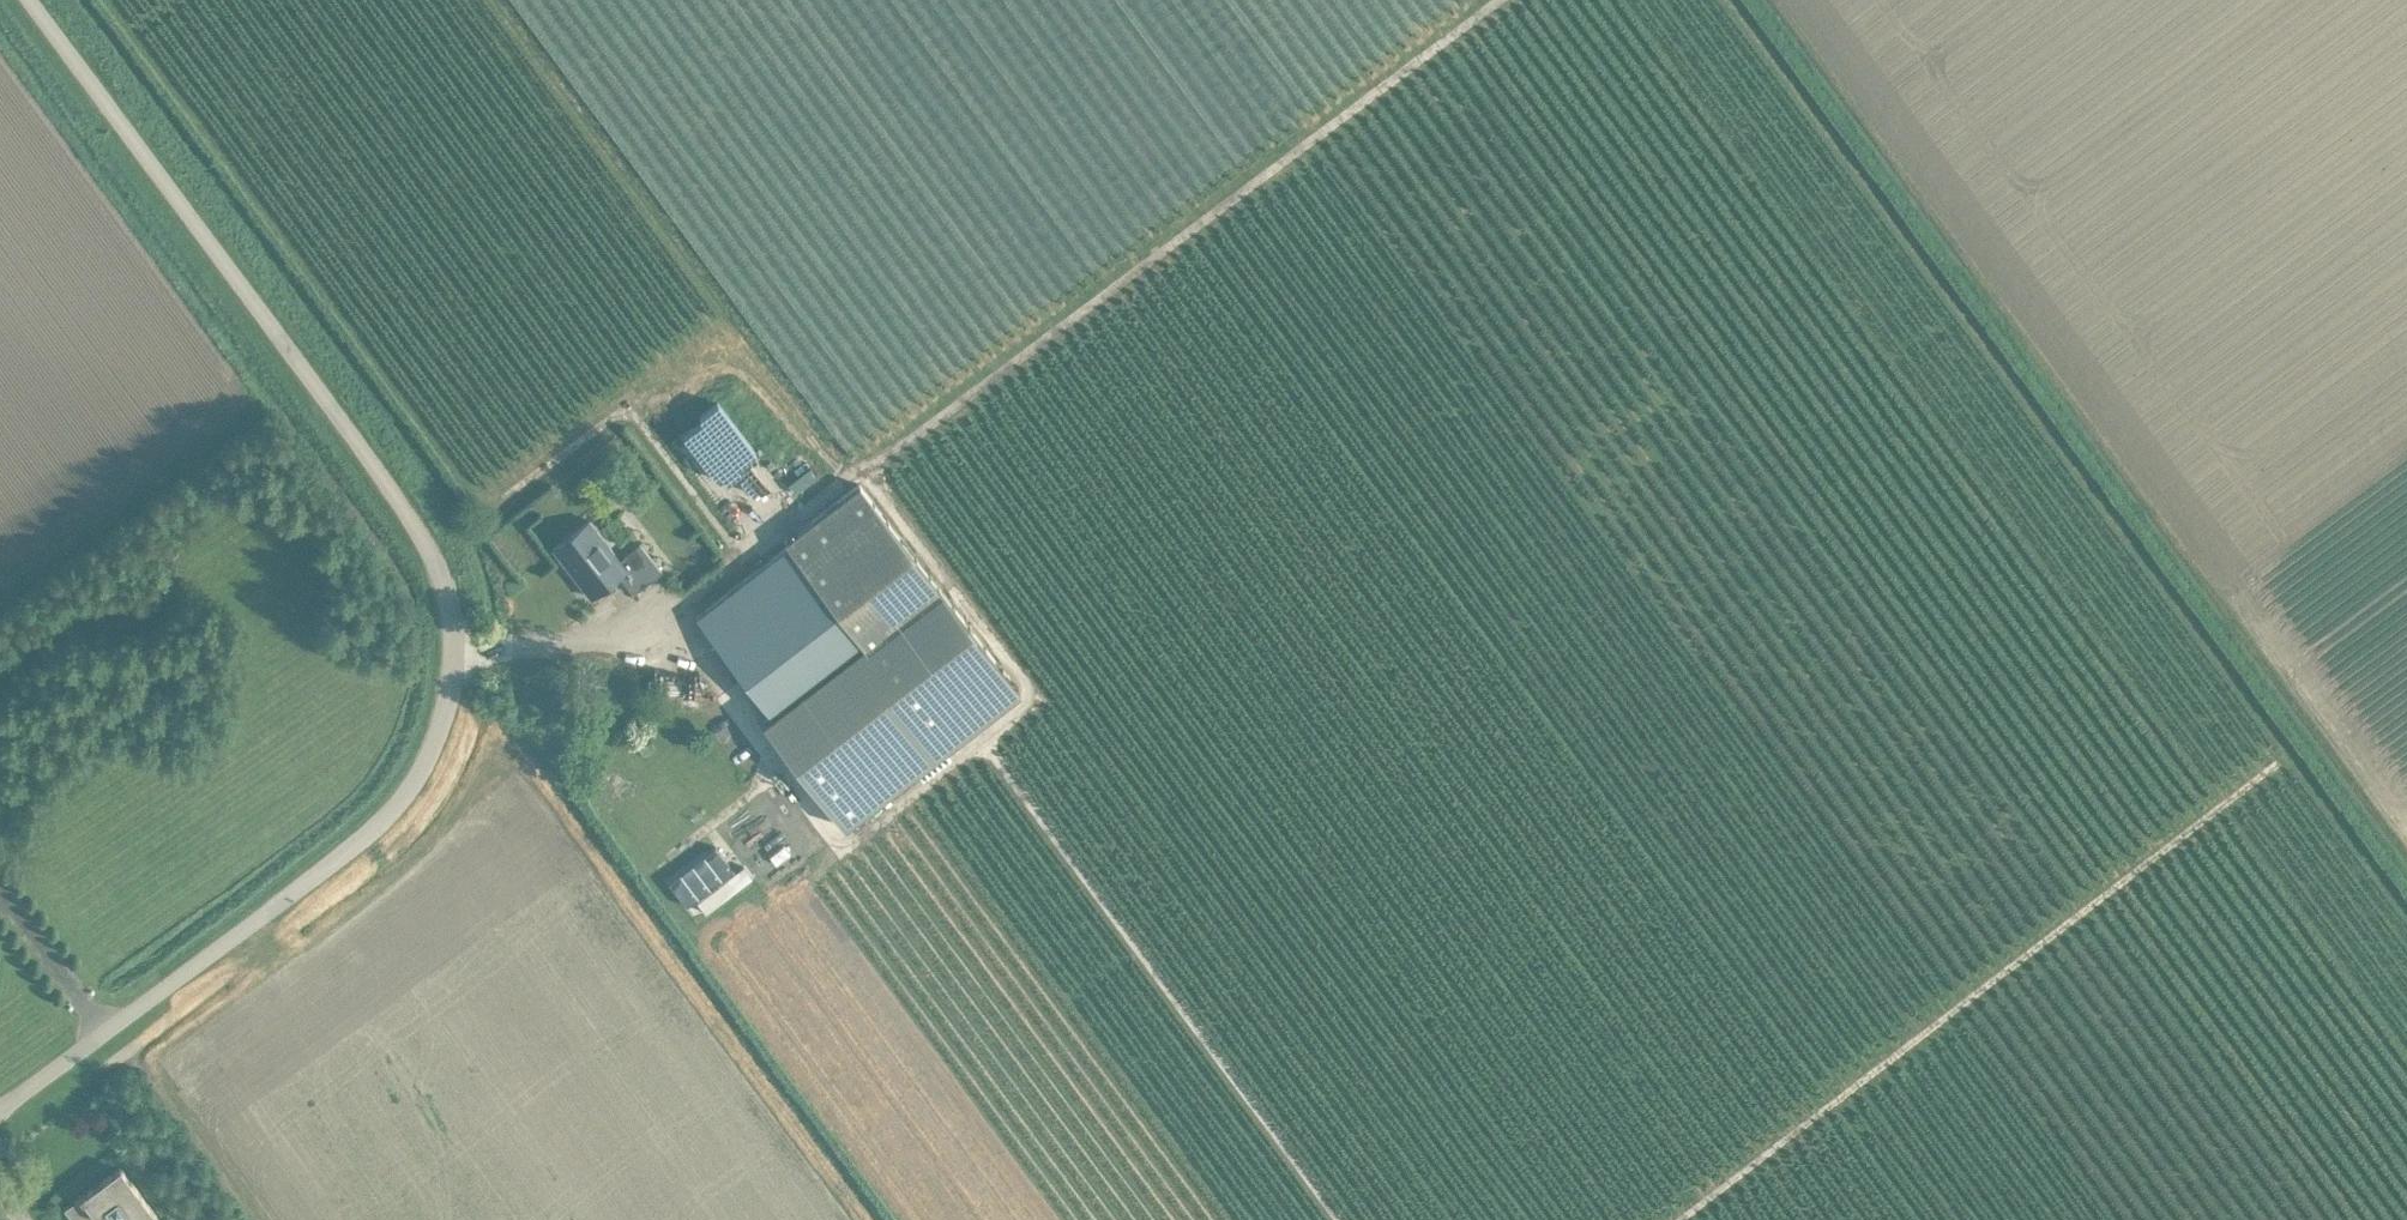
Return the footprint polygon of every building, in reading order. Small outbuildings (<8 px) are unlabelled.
[(864,646),(938,589),(939,588),(857,483),(783,541),(787,546),(862,644),(864,646)] [(632,593),(660,571),(638,543),(618,559),(587,520),(551,548),(589,596),(617,574),(632,593)] [(862,644),(787,546),(695,616),(741,677),(771,715),(862,644)] [(762,722),(843,826),(869,806),(850,782),(899,744),(917,768),(941,749),(923,726),(998,668),(938,589),(864,646),(862,644),(771,715),(762,722)] [(63,1209),(72,1219),(154,1219),(157,1218),(124,1173),(120,1167),(63,1209)]
